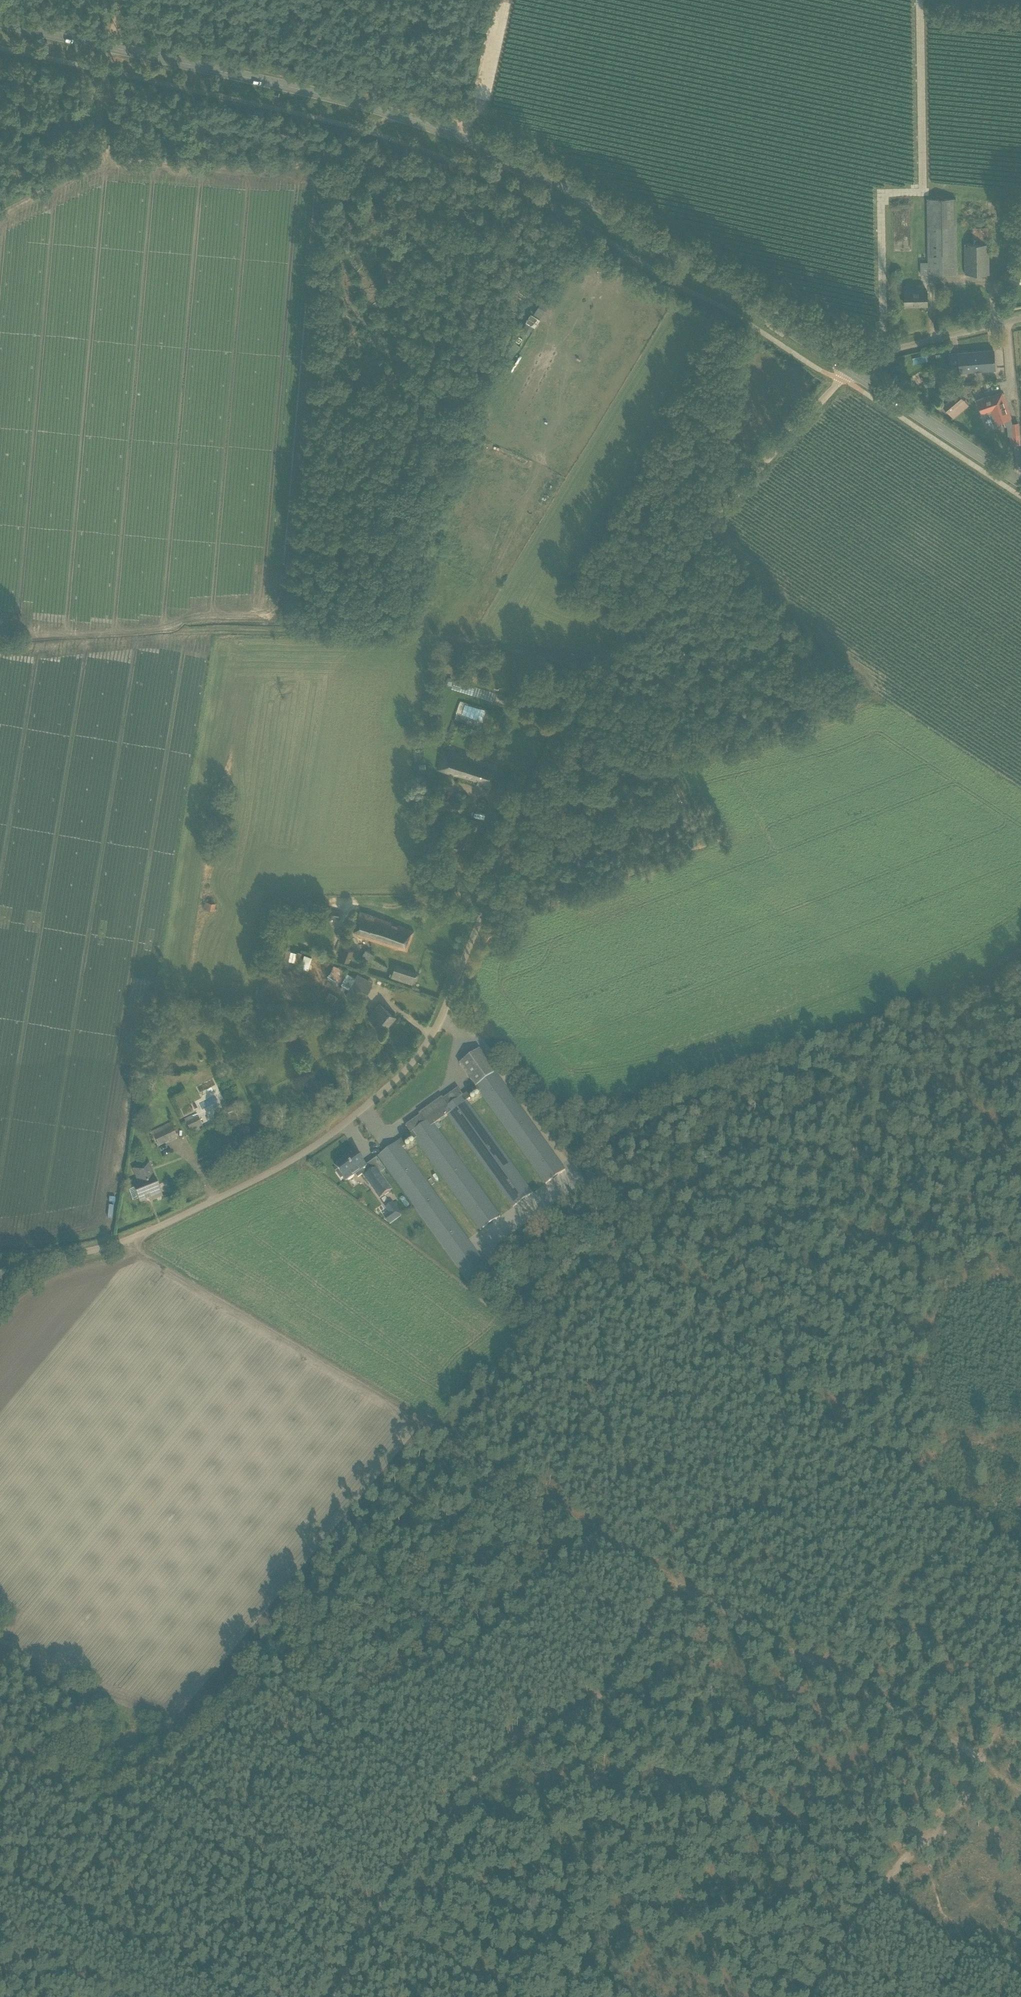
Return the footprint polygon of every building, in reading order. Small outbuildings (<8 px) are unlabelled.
[(957,274),(956,263),(957,263),(956,199),(927,199),(927,262),(920,262),(921,275),(928,275),(957,274)] [(972,242),(988,241),(988,226),(972,226),(972,242)] [(989,274),(989,263),(989,243),(972,243),(964,244),(965,263),(965,274),(989,274)] [(927,290),(917,290),(917,289),(905,290),(905,295),(905,305),(927,305),(927,290)] [(523,333),(529,325),(525,323),(519,331),(523,333)] [(950,353),(951,363),(950,363),(950,366),(960,365),(960,373),(995,369),(993,350),(959,353),(959,352),(950,353)] [(957,391),(942,405),(948,412),(963,398),(957,391)] [(1013,423),(1011,417),(1002,392),(990,396),(989,395),(977,399),(980,406),(979,406),(980,408),(983,416),(990,414),(993,423),(1003,419),(1006,427),(1005,427),(1006,436),(1010,436),(1011,445),(1019,445),(1017,423),(1013,423)] [(464,703),(461,714),(483,721),(486,710),(464,703)] [(477,784),(481,785),(491,788),(497,764),(443,749),(437,769),(478,781),(477,784)] [(479,821),(469,819),(463,817),(455,847),(472,853),(475,846),(474,846),(476,839),(474,839),(479,821)] [(414,931),(404,928),(387,922),(387,921),(361,912),(354,933),(407,951),(414,931)] [(279,947),(276,960),(284,962),(285,960),(289,961),(291,950),(279,947)] [(343,947),(340,958),(350,961),(354,950),(343,947)] [(366,949),(362,955),(370,960),(372,957),(373,954),(366,949)] [(305,955),(301,967),(308,970),(311,957),(305,955)] [(333,964),(328,976),(339,981),(344,969),(333,964)] [(403,981),(413,984),(416,974),(406,971),(395,967),(392,975),(390,974),(389,977),(403,981)] [(373,983),(357,974),(355,978),(347,974),(341,985),(364,998),(373,983)] [(371,1018),(377,1023),(385,1030),(396,1017),(386,1009),(379,1003),(368,1017),(371,1020),(371,1018)] [(411,1133),(378,1156),(384,1164),(471,1286),(476,1282),(490,1272),(403,1150),(402,1148),(415,1139),(417,1141),(481,1230),(500,1216),(436,1127),(434,1124),(447,1115),(449,1118),(513,1206),(533,1192),(469,1104),(467,1101),(480,1091),(482,1094),(545,1183),(565,1169),(501,1080),(496,1073),(496,1072),(479,1049),(460,1064),(476,1086),(463,1095),(458,1088),(443,1099),(442,1097),(419,1114),(420,1115),(406,1126),(411,1133)] [(234,1099),(221,1104),(225,1115),(238,1109),(237,1107),(241,1105),(239,1100),(235,1102),(234,1099)] [(197,1113),(185,1118),(191,1131),(203,1125),(200,1118),(197,1113)] [(170,1123),(153,1132),(160,1146),(177,1138),(170,1123)] [(356,1152),(355,1152),(335,1166),(339,1171),(337,1172),(341,1178),(343,1177),(346,1181),(356,1174),(358,1177),(362,1174),(364,1177),(380,1198),(391,1190),(379,1173),(373,1177),(356,1152)] [(135,1187),(135,1189),(130,1191),(133,1200),(139,1198),(141,1203),(151,1199),(152,1201),(162,1197),(152,1170),(144,1173),(142,1167),(128,1173),(131,1179),(136,1177),(140,1185),(135,1187)] [(383,1217),(389,1225),(402,1214),(392,1202),(385,1208),(389,1213),(383,1217)]
